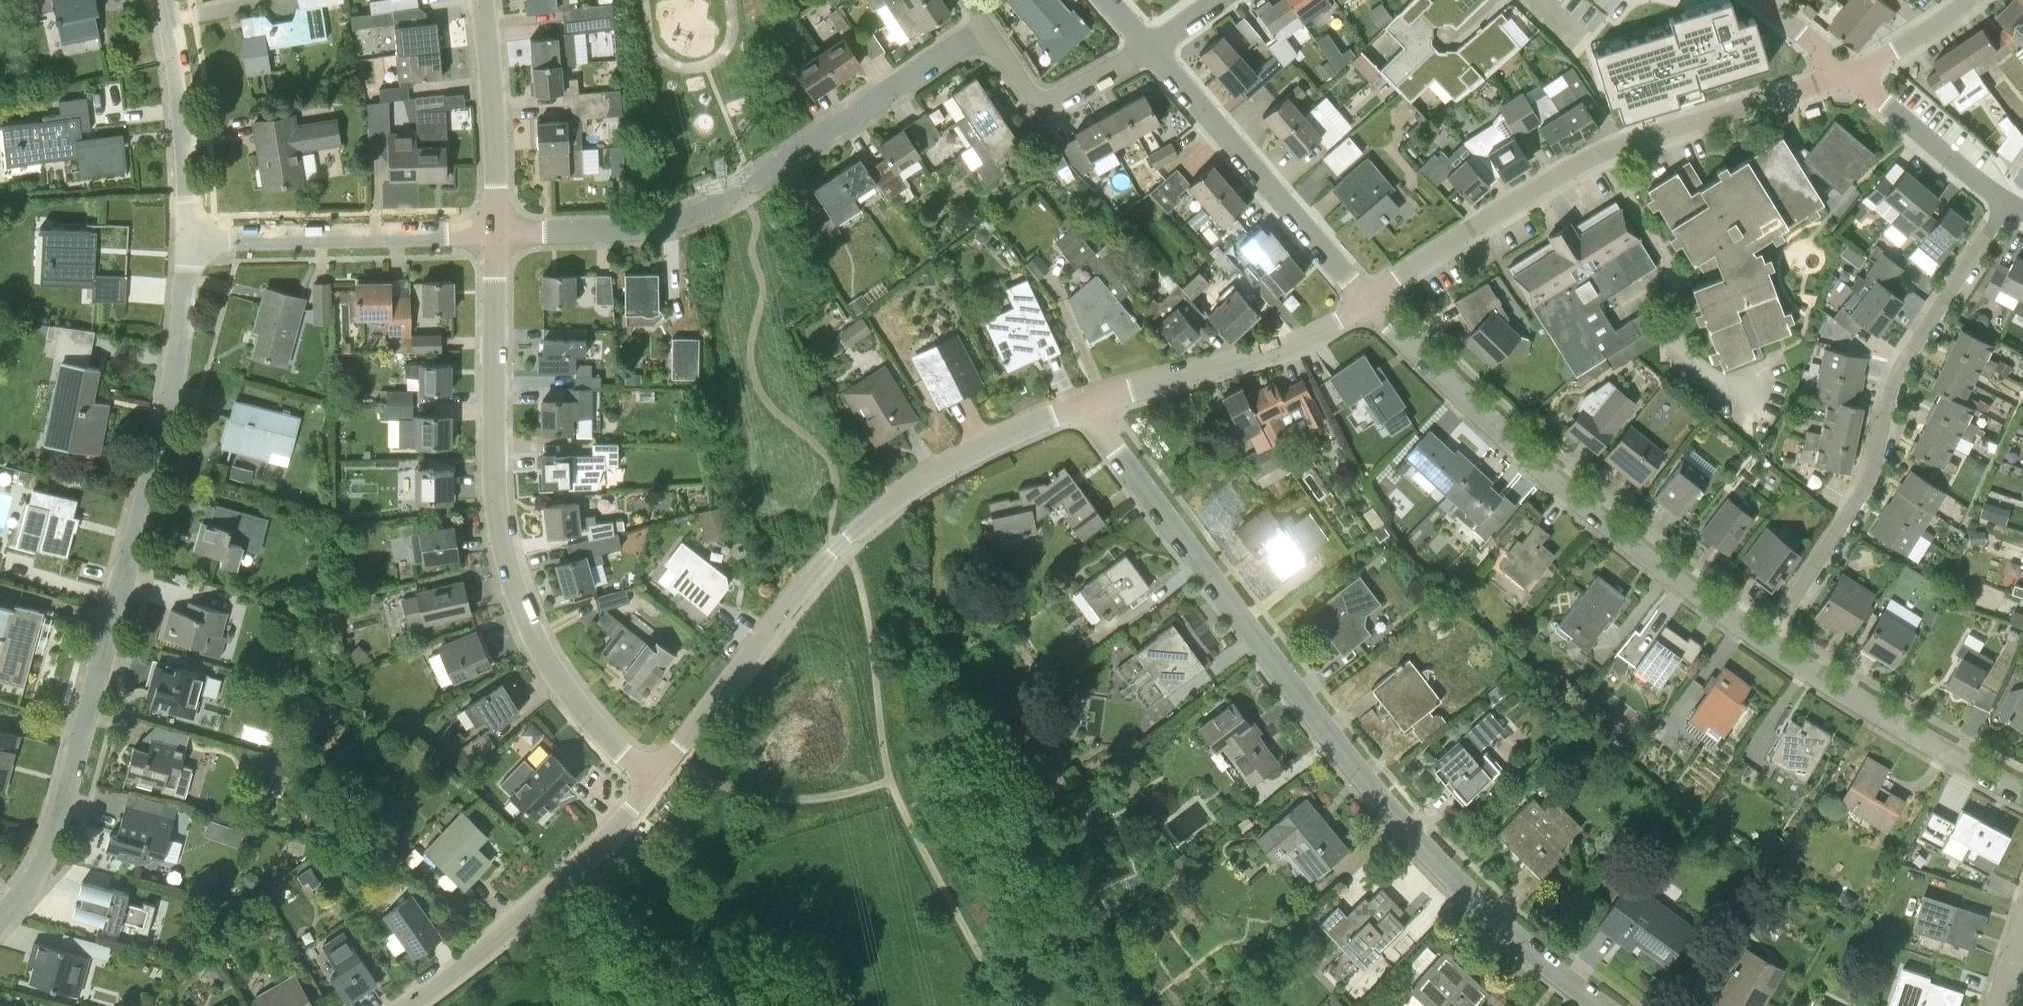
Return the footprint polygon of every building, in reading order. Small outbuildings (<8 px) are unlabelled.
[(92,1),(96,0),(43,0),(45,10),(55,8),(63,42),(99,35),(92,1)] [(346,5),(346,0),(300,0),(302,9),(322,7),(322,8),(346,5)] [(369,0),(371,12),(400,8),(418,6),(418,0),(370,0),(369,0)] [(569,0),(526,0),(527,12),(556,8),(556,10),(562,9),(563,22),(593,19),(611,17),(613,16),(611,3),(575,7),(574,1),(569,2),(569,0)] [(877,8),(885,2),(896,18),(922,0),(871,0),(877,8)] [(910,39),(951,12),(943,0),(922,0),(896,18),(910,39)] [(1018,12),(1032,0),(1008,0),(1018,12)] [(1060,0),(1032,0),(1018,12),(1040,37),(1070,11),(1060,0)] [(1304,23),(1288,0),(1279,0),(1272,4),(1269,0),(1268,0),(1256,9),(1277,38),(1267,45),(1274,54),(1283,66),(1289,61),(1297,53),(1286,36),(1304,23)] [(1304,23),(1322,9),(1323,12),(1332,5),(1329,0),(1288,0),(1304,23)] [(1411,2),(1433,26),(1434,25),(1451,24),(1455,29),(1485,0),(1412,0),(1411,2)] [(1591,56),(1607,108),(1614,105),(1620,123),(1702,97),(1699,87),(1769,66),(1754,17),(1737,23),(1730,0),(1727,0),(1666,19),(1670,31),(1591,56)] [(1848,7),(1874,28),(1883,17),(1889,22),(1897,11),(1883,0),(1853,0),(1848,7)] [(1997,16),(2007,25),(2000,32),(2013,49),(2022,41),(2022,43),(2022,0),(2013,0),(1997,16)] [(1379,28),(1393,17),(1381,1),(1367,12),(1379,28)] [(1404,47),(1380,70),(1395,86),(1435,47),(1431,43),(1433,26),(1411,2),(1384,27),(1404,47)] [(1813,18),(1819,11),(1809,3),(1804,9),(1813,18)] [(322,7),(302,9),(298,10),(293,22),(272,24),(264,14),(250,16),(254,34),(241,37),(249,75),(273,70),(268,48),(328,38),(322,8),(322,7)] [(818,51),(837,79),(860,64),(853,53),(863,46),(848,23),(839,7),(828,13),(842,35),(818,51)] [(1857,50),(1874,28),(1848,7),(1830,28),(1857,50)] [(400,8),(371,12),(349,15),(351,28),(373,25),(394,22),(397,54),(440,49),(437,22),(407,25),(406,20),(402,21),(400,8)] [(1073,9),(1070,11),(1040,37),(1037,40),(1055,60),(1090,29),(1073,9)] [(1487,74),(1515,51),(1520,46),(1501,25),(1508,19),(1501,11),(1462,44),(1487,74)] [(1250,42),(1259,35),(1244,16),(1235,23),(1250,42)] [(611,17),(593,19),(594,31),(612,29),(611,17)] [(530,39),(533,66),(561,64),(576,63),(574,33),(594,31),(593,19),(563,22),(564,32),(556,33),(556,37),(530,39)] [(2013,49),(2000,32),(1992,38),(1984,27),(1959,44),(1980,74),(2000,60),(2013,49)] [(859,40),(863,46),(870,58),(884,49),(873,32),(859,40)] [(1337,70),(1346,61),(1326,33),(1315,40),(1329,59),(1337,70)] [(1200,53),(1217,73),(1239,54),(1222,34),(1200,53)] [(1546,43),(1540,35),(1530,41),(1536,50),(1546,43)] [(837,79),(818,51),(795,66),(781,44),(776,47),(770,50),(792,83),(802,76),(814,94),(837,79)] [(1455,101),(1487,74),(1462,44),(1456,50),(1439,51),(1435,47),(1395,86),(1410,101),(1434,79),(1455,101)] [(1982,77),(1980,74),(1959,44),(1935,61),(1940,68),(1928,76),(1946,102),(1982,77)] [(896,61),(907,53),(902,45),(891,54),(896,61)] [(443,77),(440,49),(397,54),(395,54),(399,86),(379,88),(380,101),(410,98),(408,86),(414,86),(413,80),(443,77)] [(1369,80),(1380,70),(1360,51),(1350,61),(1369,80)] [(1256,75),(1253,72),(1239,54),(1217,73),(1234,94),(1256,75)] [(1253,72),(1256,75),(1263,83),(1268,79),(1283,66),(1274,54),(1253,72)] [(1329,59),(1316,69),(1323,79),(1337,70),(1329,59)] [(1305,79),(1289,61),(1283,66),(1268,79),(1284,97),(1262,116),(1280,136),(1304,115),(1294,103),(1306,93),(1299,84),(1305,79)] [(562,78),(561,64),(533,66),(535,94),(562,92),(563,106),(571,105),(571,106),(620,103),(620,89),(579,92),(578,77),(562,78)] [(1551,100),(1577,141),(1599,127),(1576,91),(1585,85),(1573,67),(1563,73),(1572,86),(1551,100)] [(959,105),(966,116),(992,99),(976,76),(951,92),(953,95),(950,98),(949,101),(952,105),(955,105),(959,105)] [(1551,100),(1549,96),(1548,97),(1540,83),(1524,93),(1522,91),(1512,97),(1518,104),(1514,107),(1527,128),(1536,122),(1557,153),(1577,141),(1551,100)] [(333,92),(334,99),(342,98),(341,91),(333,92)] [(1121,106),(1136,134),(1160,121),(1144,93),(1121,106)] [(416,110),(446,107),(444,94),(415,98),(416,110)] [(318,97),(307,99),(309,108),(319,107),(318,97)] [(1518,134),(1527,128),(1514,107),(1518,104),(1512,97),(1499,105),(1518,134)] [(1007,122),(992,99),(966,116),(957,122),(972,145),(1007,122)] [(391,178),(418,177),(417,133),(390,134),(389,101),(367,103),(369,143),(390,143),(391,178)] [(538,149),(582,147),(581,130),(587,130),(587,117),(621,115),(620,103),(571,106),(572,120),(537,122),(538,149)] [(1468,116),(1460,103),(1451,109),(1459,122),(1468,116)] [(1304,115),(1280,136),(1297,156),(1319,138),(1327,148),(1342,135),(1316,105),(1304,115)] [(1098,119),(1113,146),(1136,134),(1121,106),(1098,119)] [(82,130),(90,129),(89,111),(43,116),(44,121),(0,126),(0,156),(2,175),(40,170),(39,161),(79,156),(81,175),(126,170),(124,143),(83,146),(82,130)] [(1411,138),(1429,121),(1419,111),(1402,127),(1411,138)] [(927,113),(911,123),(920,136),(929,130),(933,137),(940,133),(927,113)] [(296,127),(294,116),(256,122),(260,142),(262,142),(264,152),(260,153),(263,171),(266,170),(269,187),(304,182),(299,149),(340,143),(336,121),(296,127)] [(1113,146),(1098,119),(1063,138),(1073,157),(1085,151),(1090,159),(1113,146)] [(1804,147),(1793,154),(1782,136),(1746,159),(1746,158),(1744,159),(1745,160),(1736,165),(1735,165),(1700,187),(1690,172),(1689,173),(1681,179),(1677,172),(1677,171),(1676,171),(1647,189),(1648,190),(1648,189),(1693,261),(1692,261),(1693,262),(1696,260),(1709,280),(1691,286),(1692,287),(1707,326),(1707,328),(1708,328),(1722,366),(1722,367),(1754,354),(1749,342),(1757,339),(1758,342),(1790,330),(1759,250),(1754,252),(1751,246),(1823,202),(1806,176),(1815,170),(1841,192),(1874,153),(1834,119),(1808,150),(1804,147)] [(1007,122),(972,145),(983,161),(975,165),(986,182),(1004,170),(1001,166),(1006,162),(1004,158),(1022,145),(1007,122)] [(903,129),(919,154),(936,142),(933,137),(929,130),(920,136),(911,123),(903,129)] [(1465,141),(1497,177),(1500,173),(1504,179),(1520,169),(1518,166),(1528,160),(1514,136),(1506,141),(1495,123),(1465,141)] [(2012,161),(2022,145),(2022,135),(2016,125),(1998,151),(2012,161)] [(877,163),(897,193),(907,186),(895,169),(919,154),(903,129),(879,145),(887,157),(877,163)] [(417,133),(418,177),(446,176),(445,132),(417,133)] [(1363,152),(1348,136),(1322,158),(1337,175),(1363,152)] [(1155,168),(1178,155),(1170,141),(1147,154),(1155,168)] [(1497,177),(1465,141),(1448,156),(1444,151),(1438,156),(1435,153),(1431,157),(1470,200),(1497,177)] [(1059,179),(1072,172),(1056,142),(1043,149),(1059,179)] [(611,173),(624,173),(623,145),(610,146),(611,173)] [(582,147),(538,149),(540,177),(583,175),(582,147)] [(860,157),(837,173),(853,198),(876,182),(887,199),(897,193),(877,163),(868,169),(860,157)] [(1385,222),(1388,219),(1384,214),(1396,205),(1386,194),(1393,188),(1367,158),(1333,188),(1357,218),(1355,220),(1367,234),(1384,220),(1385,222)] [(1206,205),(1229,184),(1212,164),(1188,184),(1206,205)] [(1177,167),(1159,182),(1148,191),(1167,211),(1181,199),(1173,190),(1187,179),(1177,167)] [(1873,208),(1889,222),(1900,209),(1922,183),(1905,169),(1893,184),(1883,176),(1867,195),(1877,204),(1873,208)] [(853,198),(837,173),(813,188),(829,213),(831,217),(822,223),(831,236),(840,230),(836,224),(860,209),(853,198)] [(1910,231),(1920,239),(1936,220),(1926,212),(1939,198),(1922,183),(1900,209),(1889,222),(1906,237),(1910,231)] [(1246,204),(1229,184),(1206,205),(1223,224),(1246,204)] [(907,186),(897,193),(902,201),(912,195),(907,186)] [(1617,200),(1591,216),(1630,282),(1656,265),(1617,200)] [(1862,221),(1873,208),(1863,200),(1852,213),(1862,221)] [(1936,220),(1920,239),(1916,244),(1938,263),(1964,232),(1960,228),(1966,220),(1948,205),(1936,220)] [(1549,331),(1597,302),(1630,282),(1591,216),(1573,227),(1569,221),(1554,226),(1544,236),(1548,242),(1508,267),(1549,331)] [(990,238),(990,233),(995,229),(987,218),(976,226),(979,230),(977,232),(976,237),(980,241),(985,242),(990,238)] [(1254,260),(1249,264),(1259,276),(1288,252),(1271,232),(1267,235),(1261,227),(1241,244),(1254,260)] [(86,287),(87,232),(42,231),(41,286),(86,287)] [(1101,271),(1110,281),(1116,276),(1110,268),(1102,260),(1081,236),(1062,252),(1076,268),(1090,257),(1101,271)] [(1216,258),(1223,252),(1224,251),(1219,244),(1211,252),(1216,258)] [(1876,261),(1883,252),(1875,246),(1868,255),(1876,261)] [(1121,259),(1113,250),(1102,260),(1110,268),(1121,259)] [(1228,258),(1223,252),(1216,258),(1214,260),(1228,275),(1237,267),(1228,258)] [(1259,276),(1251,282),(1256,288),(1269,303),(1278,296),(1277,295),(1284,289),(1305,272),(1288,252),(1259,276)] [(1876,261),(1875,262),(1895,278),(1903,267),(1883,252),(1876,261)] [(2022,293),(2022,258),(2017,256),(2009,273),(1997,267),(1986,289),(1997,295),(2002,286),(2021,297),(2022,293)] [(1863,296),(1890,316),(1903,299),(1888,287),(1895,278),(1875,262),(1868,272),(1876,279),(1863,296)] [(1249,264),(1241,271),(1251,282),(1259,276),(1249,264)] [(1181,286),(1192,298),(1209,281),(1199,270),(1181,286)] [(625,273),(626,324),(636,323),(640,318),(652,317),(659,312),(658,272),(625,273)] [(126,301),(127,275),(94,273),(93,300),(126,301)] [(934,274),(923,276),(925,287),(936,285),(934,274)] [(574,304),(574,275),(543,275),(543,304),(574,304)] [(613,303),(611,275),(596,275),(596,303),(613,303)] [(1129,291),(1116,276),(1110,281),(1106,285),(1097,275),(1069,298),(1089,339),(1090,339),(1089,337),(1103,330),(1097,317),(1103,312),(1124,338),(1139,325),(1119,300),(1129,291)] [(1043,357),(1059,350),(1036,298),(1027,278),(1005,289),(1013,306),(986,319),(1009,369),(1042,354),(1043,357)] [(423,313),(453,312),(453,281),(423,281),(423,313)] [(1509,318),(1487,281),(1454,301),(1455,304),(1457,303),(1465,316),(1466,315),(1475,329),(1465,339),(1491,364),(1504,350),(1518,336),(1519,335),(1505,321),(1509,318)] [(411,334),(410,295),(390,295),(390,282),(357,283),(358,317),(388,316),(389,350),(412,350),(411,334)] [(315,322),(332,322),(330,283),(313,284),(315,322)] [(1196,303),(1206,313),(1229,339),(1259,312),(1232,283),(1215,299),(1209,292),(1196,303)] [(1192,298),(1181,286),(1180,285),(1175,289),(1172,289),(1162,298),(1162,300),(1156,301),(1153,297),(1142,307),(1178,349),(1199,331),(1194,325),(1206,313),(1196,303),(1196,304),(1191,298),(1192,298)] [(287,364),(305,299),(266,288),(258,317),(264,318),(253,355),(287,364)] [(2021,297),(2014,310),(2022,314),(2022,293),(2021,297)] [(861,295),(849,304),(857,316),(869,307),(861,295)] [(1890,316),(1863,296),(1857,303),(1849,297),(1834,318),(1854,333),(1861,323),(1877,334),(1890,316)] [(1597,302),(1549,331),(1559,348),(1574,372),(1592,364),(1604,356),(1648,329),(1656,324),(1647,309),(1614,330),(1597,302)] [(847,346),(871,329),(862,316),(838,333),(847,346)] [(58,338),(61,325),(49,323),(47,336),(58,338)] [(1951,347),(1994,369),(1997,362),(1986,356),(1992,344),(1961,327),(1951,347)] [(681,354),(680,328),(668,328),(668,354),(681,354)] [(1604,356),(1610,365),(1612,369),(1656,341),(1648,329),(1604,356)] [(411,334),(412,350),(440,350),(440,334),(411,334)] [(941,408),(980,383),(952,338),(913,363),(941,408)] [(586,355),(586,341),(543,340),(543,353),(538,353),(538,370),(576,370),(576,355),(586,355)] [(343,341),(343,352),(352,352),(352,341),(343,341)] [(1990,377),(1994,369),(1951,347),(1941,367),(1972,383),(1978,371),(1990,377)] [(1574,372),(1562,353),(1559,348),(1557,365),(1565,378),(1574,372)] [(1825,348),(1820,372),(1861,380),(1865,356),(1825,348)] [(1381,418),(1382,418),(1392,433),(1411,420),(1401,405),(1403,404),(1384,375),(1379,378),(1363,355),(1331,377),(1347,401),(1362,391),(1381,418)] [(1604,356),(1592,364),(1574,372),(1581,384),(1610,365),(1604,356)] [(99,448),(108,403),(92,400),(98,368),(63,361),(50,423),(51,424),(49,438),(99,448)] [(1995,368),(1994,369),(2006,376),(2010,368),(1998,362),(1995,368)] [(450,392),(451,363),(406,363),(406,376),(422,376),(422,392),(450,392)] [(1966,395),(1972,383),(1941,367),(1930,387),(1941,392),(1972,408),(1977,400),(1966,395)] [(914,417),(884,369),(846,392),(857,410),(866,405),(885,435),(914,417)] [(1856,404),(1861,380),(1820,372),(1815,395),(1856,404)] [(575,375),(575,387),(591,387),(601,388),(600,375),(575,375)] [(642,376),(626,376),(626,386),(642,386),(642,376)] [(1271,444),(1275,446),(1291,438),(1290,436),(1323,420),(1303,379),(1279,392),(1274,381),(1246,396),(1271,444)] [(1283,461),(1275,446),(1271,444),(1246,396),(1241,386),(1223,396),(1243,437),(1249,434),(1257,450),(1245,456),(1256,476),(1283,461)] [(591,387),(575,387),(567,387),(567,400),(543,399),(543,431),(578,431),(578,436),(590,436),(590,415),(591,415),(591,387)] [(1634,402),(1617,388),(1606,401),(1593,390),(1581,400),(1578,408),(1581,411),(1568,426),(1597,449),(1611,432),(1611,431),(1634,402)] [(386,403),(413,403),(412,389),(386,390),(386,403)] [(1967,420),(1972,408),(1941,392),(1931,412),(1974,434),(1978,426),(1967,420)] [(1823,420),(1858,427),(1862,405),(1856,404),(1815,395),(1813,405),(1826,407),(1823,420)] [(1987,411),(1990,404),(1979,399),(1976,405),(1987,411)] [(288,455),(299,418),(280,414),(281,412),(235,400),(223,445),(269,457),(270,451),(288,455)] [(325,413),(326,405),(316,403),(314,411),(325,413)] [(381,419),(399,419),(399,445),(450,445),(450,415),(413,415),(413,403),(386,403),(381,403),(381,419)] [(681,420),(686,419),(692,419),(690,403),(685,404),(679,404),(681,420)] [(1693,412),(1687,420),(1696,427),(1703,419),(1693,412)] [(1970,441),(1974,434),(1931,412),(1921,431),(1952,447),(1959,435),(1970,441)] [(1853,449),(1858,427),(1823,420),(1820,433),(1808,430),(1806,439),(1853,449)] [(2022,432),(2022,425),(2016,423),(2013,431),(2022,434),(2022,432)] [(1639,483),(1661,456),(1664,453),(1629,425),(1605,455),(1639,483)] [(1978,427),(1975,433),(1981,436),(1984,430),(1978,427)] [(1952,447),(1921,431),(1911,450),(1954,473),(1958,465),(1946,459),(1952,447)] [(1434,449),(1422,438),(1421,438),(1406,455),(1413,461),(1403,473),(1426,494),(1437,482),(1449,493),(1473,466),(1463,456),(1460,460),(1440,442),(1434,449)] [(1853,449),(1806,439),(1804,447),(1817,450),(1814,463),(1849,470),(1853,449)] [(618,464),(618,442),(592,443),(592,454),(542,456),(543,485),(569,484),(569,485),(598,484),(602,468),(605,467),(605,464),(618,464)] [(1336,458),(1340,465),(1350,460),(1345,449),(1338,453),(1336,458)] [(1792,458),(1784,457),(1782,466),(1790,468),(1792,458)] [(1679,515),(1709,478),(1684,458),(1654,495),(1679,515)] [(1981,476),(1986,465),(1978,461),(1972,471),(1981,476)] [(250,483),(254,470),(232,464),(229,477),(250,483)] [(1453,509),(1484,538),(1499,522),(1487,511),(1500,497),(1480,478),(1483,474),(1473,466),(1449,493),(1459,502),(1453,509)] [(418,500),(450,499),(450,469),(418,469),(418,500)] [(1076,487),(1063,470),(1044,482),(1018,488),(1019,494),(988,502),(993,521),(998,520),(1002,537),(1022,532),(1023,534),(1037,531),(1034,520),(1061,500),(1068,510),(1065,516),(1081,537),(1105,520),(1079,485),(1076,487)] [(1897,490),(1932,513),(1946,492),(1911,470),(1897,490)] [(69,530),(77,500),(34,488),(30,503),(26,502),(19,527),(41,533),(37,547),(67,555),(74,531),(69,530)] [(1884,511),(1919,533),(1932,513),(1897,490),(1884,511)] [(1727,552),(1753,518),(1728,498),(1701,532),(1727,552)] [(1983,501),(1978,516),(1991,520),(1996,504),(1983,501)] [(580,532),(580,529),(579,516),(577,502),(545,505),(548,535),(580,532)] [(266,520),(215,505),(213,513),(207,511),(204,521),(203,521),(195,548),(222,555),(220,563),(236,567),(242,545),(258,549),(266,520)] [(702,508),(707,536),(727,532),(722,505),(702,508)] [(1280,526),(1269,511),(1239,533),(1251,548),(1263,540),(1276,557),(1271,561),(1283,578),(1319,551),(1307,534),(1303,537),(1290,519),(1280,526)] [(1919,533),(1884,511),(1871,532),(1906,554),(1919,533)] [(614,531),(613,530),(624,529),(623,519),(595,522),(586,523),(587,529),(588,539),(600,537),(599,535),(614,531)] [(1536,524),(1512,554),(1509,552),(1498,567),(1524,587),(1535,574),(1538,576),(1555,554),(1541,544),(1548,533),(1536,524)] [(413,562),(426,560),(458,555),(453,526),(408,533),(413,562)] [(1934,536),(1923,528),(1919,533),(1931,541),(1934,536)] [(594,585),(588,566),(603,562),(600,552),(621,546),(617,530),(614,531),(599,535),(600,537),(588,539),(566,544),(570,560),(557,564),(565,593),(594,585)] [(1752,575),(1770,590),(1783,574),(1779,571),(1796,550),(1770,530),(1746,560),(1757,569),(1752,575)] [(1981,531),(1968,532),(1968,544),(1982,543),(1981,531)] [(723,574),(682,542),(666,563),(684,577),(676,587),(707,611),(727,585),(719,580),(723,574)] [(1108,617),(1149,586),(1126,554),(1072,594),(1093,621),(1104,613),(1108,617)] [(1586,646),(1625,596),(1598,574),(1559,624),(1586,646)] [(1851,628),(1873,594),(1841,574),(1815,614),(1837,628),(1842,622),(1851,628)] [(1379,601),(1377,602),(1359,579),(1314,612),(1317,615),(1310,621),(1322,637),(1329,631),(1343,650),(1356,640),(1365,652),(1399,627),(1379,601)] [(425,624),(471,612),(463,581),(417,593),(417,594),(402,598),(408,624),(424,619),(425,624)] [(2016,584),(2014,592),(2022,595),(2022,587),(2016,584)] [(599,610),(629,601),(625,587),(594,597),(599,610)] [(330,596),(318,603),(325,616),(337,610),(330,596)] [(221,636),(227,612),(190,601),(187,613),(172,608),(164,636),(203,646),(203,645),(214,648),(218,635),(221,636)] [(0,605),(0,680),(24,686),(44,612),(16,604),(14,609),(0,605)] [(1667,616),(1654,606),(1636,630),(1632,628),(1612,656),(1617,659),(1614,663),(1622,668),(1627,663),(1623,660),(1626,657),(1660,682),(1681,653),(1689,659),(1700,645),(1688,635),(1684,640),(1662,623),(1667,616)] [(1440,626),(1450,618),(1442,608),(1432,615),(1440,626)] [(624,624),(606,609),(589,630),(606,644),(602,649),(632,675),(623,686),(639,699),(675,656),(660,643),(661,641),(652,633),(645,640),(625,623),(624,624)] [(2013,610),(2010,622),(2022,627),(2022,613),(2013,610)] [(1893,663),(1912,631),(1882,612),(1862,644),(1893,663)] [(1930,612),(1923,627),(1933,631),(1939,616),(1930,612)] [(330,624),(314,630),(319,645),(335,640),(330,624)] [(1148,707),(1204,665),(1173,624),(1117,665),(1148,707)] [(491,664),(478,635),(461,643),(460,639),(440,648),(441,651),(429,656),(442,686),(491,664)] [(1979,651),(1963,641),(1956,653),(1963,657),(1948,684),(1972,697),(1994,659),(1979,651)] [(357,669),(369,656),(359,647),(347,660),(357,669)] [(1428,709),(1441,699),(1409,659),(1372,688),(1381,701),(1380,702),(1378,703),(1378,704),(1378,706),(1378,707),(1379,709),(1381,711),(1382,711),(1386,710),(1387,709),(1403,728),(1410,723),(1413,727),(1421,739),(1445,720),(1440,714),(1438,713),(1434,713),(1431,714),(1428,709)] [(188,715),(196,686),(177,681),(180,671),(156,665),(149,691),(155,693),(151,705),(188,715)] [(1724,730),(1745,702),(1740,698),(1750,684),(1724,666),(1706,691),(1708,692),(1688,719),(1702,729),(1709,719),(1724,730)] [(502,684),(476,701),(493,727),(519,710),(502,684)] [(2009,690),(2000,707),(2001,707),(2000,709),(2002,712),(2003,712),(2005,719),(2011,718),(2022,725),(2022,686),(2009,690)] [(1481,696),(1490,706),(1500,697),(1492,687),(1481,696)] [(1276,761),(1232,703),(1200,727),(1216,748),(1223,743),(1250,780),(1276,761)] [(1483,753),(1479,749),(1502,728),(1489,713),(1435,761),(1448,774),(1445,777),(1465,800),(1492,777),(1494,780),(1505,771),(1487,750),(1483,753)] [(1801,725),(1791,718),(1767,757),(1803,780),(1832,735),(1805,718),(1801,725)] [(20,735),(0,729),(0,788),(4,789),(12,760),(13,761),(20,735)] [(461,747),(471,763),(494,744),(485,731),(461,747)] [(155,752),(148,751),(134,747),(126,774),(138,777),(136,783),(150,786),(152,781),(163,784),(162,790),(184,796),(191,767),(184,765),(189,748),(159,740),(155,752)] [(361,761),(358,741),(344,743),(347,763),(361,761)] [(457,772),(471,763),(461,747),(447,757),(457,772)] [(576,777),(551,753),(535,769),(523,758),(500,783),(512,794),(511,794),(536,818),(576,777)] [(1883,803),(1871,796),(1887,768),(1867,756),(1839,801),(1886,830),(1904,800),(1890,792),(1883,803)] [(1740,760),(1733,771),(1740,776),(1746,765),(1740,760)] [(1543,807),(1532,797),(1520,809),(1497,833),(1512,849),(1514,847),(1540,874),(1563,851),(1584,828),(1553,798),(1543,807)] [(1346,847),(1306,799),(1257,840),(1274,861),(1294,844),(1299,850),(1290,856),(1308,878),(1319,869),(1346,847)] [(513,813),(518,808),(510,800),(505,805),(513,813)] [(169,804),(167,809),(180,813),(174,833),(188,837),(195,812),(169,804)] [(126,805),(117,835),(110,833),(106,848),(117,851),(116,855),(141,862),(152,855),(164,858),(174,818),(126,805)] [(2009,834),(1962,809),(1955,822),(1931,809),(1917,837),(1941,850),(1949,834),(1967,844),(1959,859),(1987,873),(1996,859),(2009,834)] [(461,883),(464,886),(489,860),(467,839),(478,828),(462,814),(427,850),(449,871),(443,877),(443,881),(451,889),(455,889),(461,883)] [(646,836),(651,840),(659,829),(655,825),(646,836)] [(231,826),(226,842),(238,846),(244,830),(231,826)] [(354,828),(348,833),(355,841),(361,836),(354,828)] [(1765,849),(1777,857),(1785,844),(1773,836),(1765,849)] [(1182,852),(1173,859),(1179,867),(1188,860),(1182,852)] [(82,881),(78,895),(82,896),(80,903),(76,902),(73,916),(103,924),(103,926),(119,930),(122,920),(138,924),(137,930),(148,933),(156,904),(145,901),(143,906),(127,901),(129,891),(113,887),(113,889),(82,881)] [(1666,962),(1692,928),(1630,882),(1599,924),(1619,938),(1624,931),(1666,962)] [(270,899),(281,893),(276,884),(265,891),(270,899)] [(1319,923),(1344,949),(1363,968),(1382,951),(1379,949),(1404,924),(1394,914),(1401,907),(1381,887),(1368,900),(1364,896),(1346,914),(1338,905),(1319,923)] [(1844,891),(1838,905),(1853,911),(1859,897),(1844,891)] [(414,956),(442,935),(412,894),(384,915),(414,956)] [(1976,933),(1978,933),(1984,916),(1923,896),(1913,927),(1972,946),(1976,933)] [(1744,907),(1735,922),(1760,936),(1768,921),(1744,907)] [(1867,917),(1863,918),(1861,923),(1862,927),(1866,929),(1871,928),(1873,923),(1871,919),(1867,917)] [(1842,932),(1841,927),(1837,925),(1833,927),(1833,932),(1837,935),(1842,932)] [(347,1001),(377,981),(344,931),(323,945),(340,971),(331,977),(347,1001)] [(37,957),(34,965),(30,982),(78,996),(90,956),(35,940),(31,955),(37,957)] [(225,940),(217,944),(222,953),(229,948),(225,940)] [(90,956),(106,960),(110,946),(94,941),(90,956)] [(1772,986),(1754,976),(1764,959),(1747,949),(1714,1005),(1760,1005),(1772,986)] [(1409,989),(1426,1005),(1425,1005),(1473,1005),(1488,990),(1445,950),(1416,982),(1409,989)] [(217,959),(214,954),(209,954),(206,959),(209,963),(214,963),(217,959)] [(1962,993),(1928,981),(1930,976),(1903,967),(1890,1005),(1958,1005),(1962,993)] [(232,984),(226,974),(220,977),(219,983),(223,989),(232,984)] [(311,1005),(295,977),(260,997),(266,1005),(309,1005),(311,1005)] [(1333,995),(1323,1005),(1344,1005),(1333,995)]
